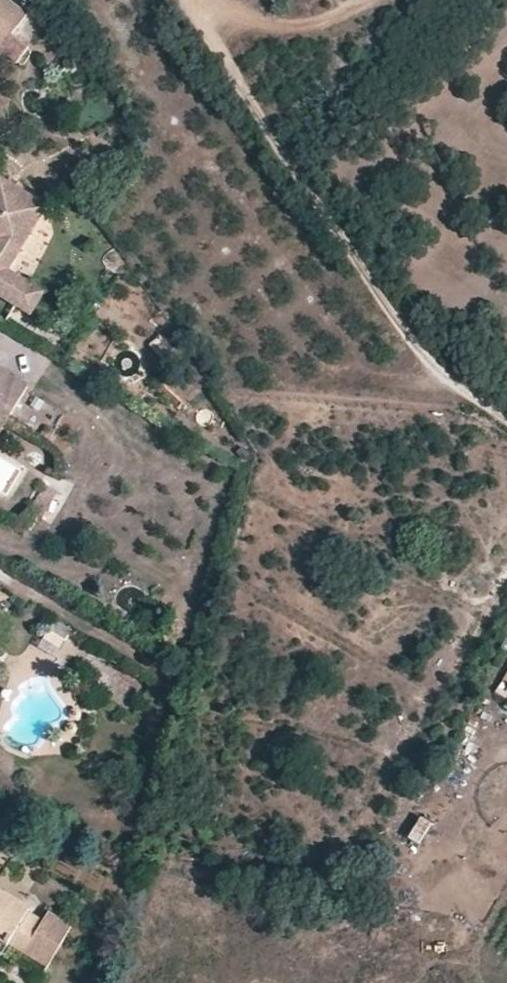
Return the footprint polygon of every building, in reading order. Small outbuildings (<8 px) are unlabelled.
[(29,17),(5,0),(0,0),(0,32),(0,55),(2,57),(29,17)] [(38,284),(14,269),(53,204),(3,173),(0,178),(0,295),(23,309),(38,284)] [(49,291),(38,284),(23,309),(34,316),(49,291)] [(1,429),(4,429),(5,427),(30,384),(0,366),(0,429),(1,429)] [(29,514),(41,520),(55,494),(43,488),(29,514)] [(13,600),(0,592),(0,605),(13,600)] [(75,637),(56,626),(51,636),(69,647),(75,637)] [(497,694),(506,699),(506,674),(497,694)] [(408,837),(418,844),(435,823),(425,816),(408,837)] [(7,943),(28,908),(0,891),(0,939),(7,943)] [(22,955),(49,971),(74,931),(46,913),(22,955)]
